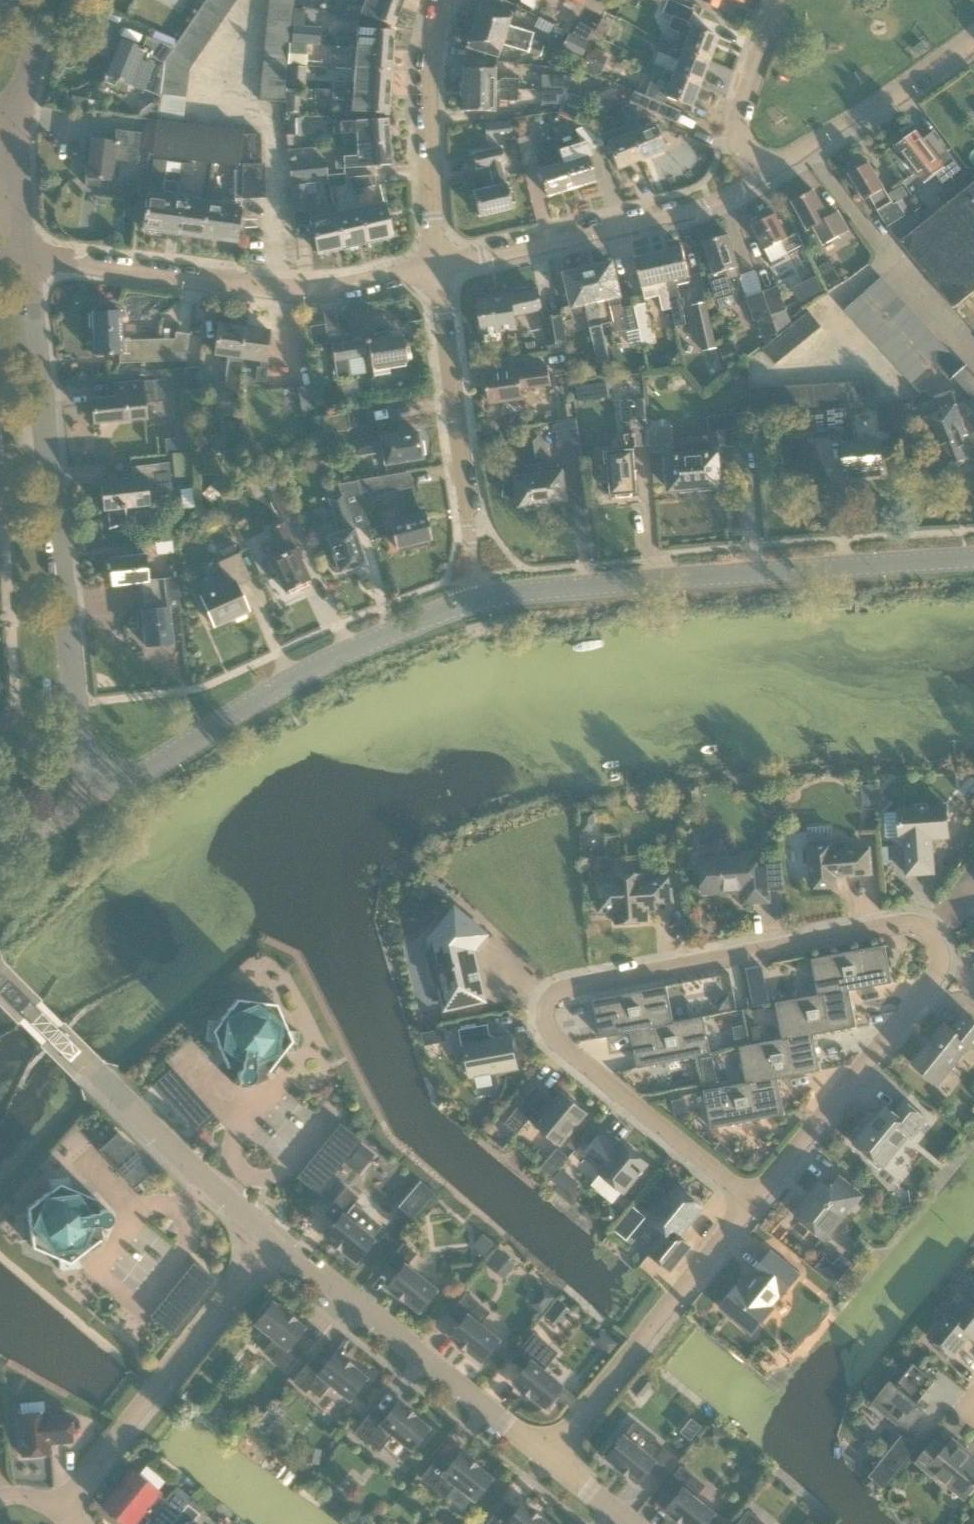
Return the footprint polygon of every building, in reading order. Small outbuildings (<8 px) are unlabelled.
[(228,11),(211,0),(205,0),(200,7),(222,21),(228,11)] [(235,1),(233,0),(211,0),(228,11),(235,1)] [(400,6),(382,0),(356,0),(364,3),(360,13),(393,25),(400,6)] [(520,2),(531,8),(536,0),(521,0),(520,2)] [(582,5),(600,15),(608,0),(585,0),(582,5)] [(718,38),(687,26),(694,9),(670,0),(667,0),(658,24),(680,33),(675,46),(675,47),(709,61),(718,38)] [(702,2),(717,8),(721,0),(699,0),(702,2)] [(473,25),(531,42),(534,33),(508,25),(511,12),(480,3),(473,25)] [(292,19),(293,7),(268,5),(267,17),(292,19)] [(215,31),(222,21),(200,7),(194,17),(215,31)] [(305,9),(293,8),(292,25),(303,25),(305,9)] [(208,41),(215,31),(194,17),(187,27),(208,41)] [(290,31),(292,19),(267,17),(266,29),(290,31)] [(613,27),(600,20),(593,34),(606,41),(613,27)] [(321,27),(303,25),(292,25),(291,42),(320,44),(321,27)] [(531,42),(473,25),(467,47),(498,56),(502,44),(529,50),(531,42)] [(202,51),(208,41),(187,27),(180,37),(202,51)] [(391,49),(392,29),(357,27),(356,38),(336,37),(336,46),(391,49)] [(288,43),(290,31),(266,29),(265,41),(288,43)] [(562,47),(582,57),(588,44),(568,35),(562,47)] [(164,61),(174,47),(147,36),(143,48),(121,39),(114,59),(110,58),(103,82),(116,88),(119,80),(129,84),(139,60),(153,66),(143,90),(161,97),(161,90),(163,79),(164,66),(164,61)] [(195,61),(202,51),(180,37),(174,47),(195,61)] [(700,83),(709,61),(675,47),(675,46),(658,39),(654,50),(668,55),(664,67),(663,69),(700,83)] [(265,41),(264,53),(288,55),(288,43),(265,41)] [(528,53),(540,57),(543,45),(531,42),(529,50),(528,53)] [(922,42),(913,48),(918,54),(927,48),(922,42)] [(288,65),(306,66),(307,45),(290,43),(288,65)] [(389,74),(391,49),(336,46),(335,54),(355,56),(354,68),(374,69),(374,73),(389,74)] [(188,71),(195,61),(174,47),(164,61),(188,71)] [(581,67),(599,75),(606,57),(588,50),(581,67)] [(264,53),(263,65),(287,67),(288,55),(264,53)] [(163,79),(187,82),(188,71),(164,61),(164,66),(163,79)] [(691,106),(700,83),(663,69),(664,67),(649,61),(645,71),(670,81),(664,96),(691,106)] [(263,65),(262,77),(286,79),(287,67),(263,65)] [(287,86),(305,87),(306,66),(288,65),(287,86)] [(388,93),(389,74),(374,73),(374,69),(354,68),(353,82),(333,81),(333,90),(388,93)] [(500,80),(495,80),(495,68),(463,68),(463,89),(518,90),(518,78),(500,78),(500,80)] [(541,89),(566,90),(571,75),(541,74),(541,89)] [(262,77),(262,89),(286,91),(286,79),(262,77)] [(186,93),(187,83),(187,82),(163,79),(161,90),(186,93)] [(286,103),(286,91),(262,89),(261,101),(286,103)] [(287,116),(300,116),(301,89),(287,89),(287,116)] [(518,100),(518,90),(463,89),(462,110),(494,110),(495,98),(500,98),(500,100),(518,100)] [(566,90),(541,89),(540,104),(561,105),(565,93),(566,90)] [(184,104),(185,95),(186,93),(161,90),(161,97),(160,101),(184,104)] [(387,113),(388,93),(333,90),(332,99),(352,100),(352,111),(387,113)] [(607,143),(618,168),(641,159),(627,126),(627,125),(618,103),(613,90),(597,97),(605,116),(611,118),(615,128),(605,132),(609,142),(607,143)] [(629,103),(657,114),(662,102),(634,91),(629,103)] [(574,117),(581,99),(565,93),(561,105),(559,111),(574,117)] [(89,99),(72,96),(71,107),(87,109),(89,99)] [(183,114),(184,105),(184,104),(160,101),(159,111),(183,114)] [(627,126),(641,159),(663,150),(653,124),(655,119),(649,117),(636,122),(627,119),(631,110),(625,107),(623,101),(618,103),(627,125),(627,126)] [(182,125),(183,114),(159,111),(158,122),(182,125)] [(304,134),(303,118),(287,118),(287,134),(304,134)] [(333,122),(334,134),(343,134),(344,144),(356,143),(389,141),(388,137),(390,137),(390,126),(387,126),(387,119),(333,122)] [(152,148),(156,122),(147,121),(145,138),(143,147),(152,148)] [(485,123),(486,133),(511,131),(510,121),(485,123)] [(242,133),(182,125),(158,122),(154,143),(153,154),(243,165),(243,169),(234,168),(234,198),(265,197),(265,164),(261,163),(261,135),(243,136),(242,133)] [(597,137),(594,131),(578,123),(576,127),(581,142),(559,149),(560,153),(559,153),(570,189),(594,182),(585,152),(594,149),(604,145),(600,136),(597,137)] [(142,132),(117,130),(115,142),(92,139),(90,160),(86,160),(85,185),(100,187),(101,179),(112,180),(112,178),(119,179),(121,161),(139,163),(142,132)] [(963,170),(947,150),(937,157),(918,132),(907,140),(907,139),(893,146),(899,153),(901,152),(908,161),(906,162),(914,174),(917,172),(926,184),(936,175),(943,184),(963,170)] [(517,139),(523,165),(537,161),(529,135),(517,139)] [(555,137),(545,141),(541,142),(549,167),(538,170),(547,196),(570,189),(559,153),(560,153),(559,149),(555,137)] [(336,168),(390,165),(390,156),(392,156),(391,145),(389,145),(389,141),(356,143),(357,156),(335,157),(336,168)] [(504,163),(501,148),(473,154),(476,169),(489,166),(494,187),(473,192),(479,216),(512,209),(511,204),(515,203),(512,191),(508,192),(506,184),(501,164),(504,163)] [(162,196),(167,161),(153,159),(148,196),(146,195),(142,229),(167,232),(167,235),(176,236),(177,234),(225,240),(225,242),(229,248),(235,243),(235,241),(236,241),(238,227),(241,227),(242,217),(240,217),(241,207),(239,207),(239,205),(162,196)] [(291,178),(327,175),(326,160),(289,163),(291,178)] [(181,163),(180,174),(193,175),(194,164),(181,163)] [(898,204),(894,206),(870,164),(865,166),(864,164),(855,169),(856,172),(851,174),(866,200),(871,197),(888,227),(906,217),(898,204)] [(327,175),(328,183),(329,188),(346,184),(345,173),(327,175)] [(327,175),(291,178),(294,211),(309,210),(307,193),(316,192),(316,185),(328,183),(327,175)] [(349,177),(351,190),(376,185),(373,175),(349,177)] [(946,187),(954,198),(963,191),(955,180),(946,187)] [(963,191),(901,242),(955,308),(973,293),(973,182),(963,191)] [(123,197),(137,199),(139,184),(124,183),(123,197)] [(838,213),(829,218),(815,192),(794,203),(809,231),(815,228),(824,245),(848,232),(838,213)] [(367,242),(392,236),(384,203),(360,208),(367,242)] [(343,247),(367,242),(360,208),(335,214),(343,247)] [(898,223),(906,234),(923,222),(915,211),(898,223)] [(318,253),(343,247),(335,214),(311,220),(318,253)] [(788,239),(777,215),(766,220),(765,217),(755,222),(756,225),(754,226),(766,250),(783,242),(788,254),(793,251),(796,256),(806,252),(798,235),(788,239)] [(738,268),(729,235),(704,242),(713,274),(708,275),(714,297),(732,292),(730,282),(741,279),(738,268)] [(674,285),(673,280),(690,276),(683,247),(660,253),(672,301),(671,301),(673,309),(678,327),(688,324),(678,284),(674,285)] [(665,311),(673,309),(671,301),(672,301),(660,253),(637,259),(647,299),(661,296),(665,311)] [(818,267),(828,285),(841,279),(831,261),(818,267)] [(615,322),(611,306),(623,303),(613,264),(590,269),(603,325),(615,322)] [(590,269),(567,274),(576,314),(587,312),(599,363),(611,360),(603,325),(590,269)] [(873,305),(891,288),(882,279),(864,296),(873,305)] [(762,292),(777,334),(784,332),(791,325),(779,286),(762,292)] [(881,314),(899,297),(891,288),(873,305),(881,314)] [(542,309),(539,291),(511,297),(481,300),(483,317),(479,318),(481,329),(485,329),(485,332),(516,329),(514,315),(542,309)] [(765,338),(777,334),(762,292),(747,296),(755,320),(758,319),(765,338)] [(855,322),(873,305),(864,296),(846,312),(855,322)] [(890,323),(908,306),(899,297),(881,314),(890,323)] [(717,347),(707,301),(693,305),(703,351),(717,347)] [(640,329),(644,345),(656,342),(646,302),(635,305),(640,329)] [(628,332),(640,329),(635,305),(622,308),(628,332)] [(863,331),(881,314),(873,305),(855,322),(863,331)] [(320,341),(348,338),(345,306),(331,307),(332,322),(318,323),(320,341)] [(898,332),(917,315),(908,306),(890,323),(898,332)] [(122,340),(121,311),(93,312),(93,313),(89,314),(90,328),(93,328),(94,355),(121,355),(121,363),(184,361),(189,334),(175,332),(174,338),(122,340)] [(812,334),(822,327),(810,313),(801,320),(812,334)] [(551,346),(552,353),(566,350),(565,343),(568,342),(563,314),(543,318),(548,346),(551,346)] [(872,340),(890,323),(881,314),(863,331),(872,340)] [(907,341),(925,325),(917,315),(898,332),(907,341)] [(803,342),(812,334),(801,320),(792,328),(803,342)] [(880,349),(898,332),(890,323),(872,340),(880,349)] [(239,358),(243,327),(217,324),(213,354),(227,356),(223,391),(237,393),(242,358),(239,358)] [(915,351),(934,334),(925,325),(907,341),(915,351)] [(264,360),(268,330),(243,327),(239,358),(242,358),(257,360),(254,381),(264,382),(267,360),(264,360)] [(794,349),(803,342),(792,328),(782,335),(794,349)] [(889,358),(907,341),(898,332),(880,349),(889,358)] [(391,337),(391,334),(375,337),(376,342),(368,344),(368,341),(332,348),(337,378),(350,376),(347,359),(363,356),(369,355),(373,375),(389,372),(388,364),(407,360),(406,358),(410,357),(408,347),(405,348),(402,335),(391,337)] [(924,360),(942,343),(934,334),(915,351),(924,360)] [(785,357),(794,349),(782,335),(773,343),(785,357)] [(534,338),(527,339),(528,346),(535,345),(534,338)] [(897,367),(915,351),(907,341),(889,358),(897,367)] [(775,364),(785,357),(773,343),(764,350),(775,364)] [(932,369),(951,352),(942,343),(924,360),(932,369)] [(720,350),(727,365),(740,360),(733,344),(720,350)] [(906,377),(924,360),(915,351),(897,367),(906,377)] [(941,378),(944,375),(959,361),(951,352),(932,369),(941,378)] [(350,376),(366,373),(363,356),(347,359),(350,376)] [(914,386),(932,369),(924,360),(906,377),(914,386)] [(953,384),(968,370),(959,361),(944,375),(953,384)] [(552,384),(549,366),(487,375),(491,403),(523,398),(522,389),(552,384)] [(201,391),(199,367),(184,368),(187,393),(201,391)] [(923,395),(929,390),(941,378),(932,369),(914,386),(923,395)] [(973,382),(973,377),(968,370),(953,384),(961,394),(973,382)] [(953,384),(944,375),(941,378),(929,390),(933,400),(954,392),(959,405),(927,417),(938,447),(936,448),(944,468),(955,464),(959,466),(966,463),(966,460),(972,458),(964,438),(973,434),(973,382),(961,394),(953,384)] [(358,394),(357,378),(341,380),(343,396),(358,394)] [(92,399),(94,423),(148,418),(146,403),(166,401),(164,379),(114,384),(115,397),(92,399)] [(878,407),(879,407),(877,382),(865,383),(866,408),(878,407)] [(853,408),(854,408),(852,383),(840,384),(841,409),(853,408)] [(854,408),(866,408),(865,383),(852,383),(854,408)] [(320,387),(324,407),(339,404),(335,384),(320,387)] [(841,409),(840,384),(827,385),(829,410),(841,409)] [(298,387),(302,411),(316,409),(312,385),(298,387)] [(816,410),(829,410),(827,385),(815,386),(816,410)] [(791,412),(804,411),(802,386),(790,387),(791,412)] [(804,411),(816,410),(815,386),(802,386),(804,411)] [(779,413),(791,412),(790,387),(777,388),(779,413)] [(754,414),(766,413),(765,388),(752,389),(754,414)] [(766,413),(779,413),(777,388),(765,388),(766,413)] [(562,405),(564,417),(574,416),(572,403),(562,405)] [(888,421),(887,406),(879,407),(878,407),(879,416),(879,425),(888,424),(888,421)] [(853,408),(841,409),(829,410),(829,414),(829,422),(830,436),(843,435),(844,443),(846,473),(863,471),(863,477),(883,475),(883,469),(884,469),(881,439),(856,442),(853,408)] [(714,453),(695,454),(697,488),(701,488),(701,491),(713,490),(713,487),(723,486),(721,452),(719,452),(719,448),(755,445),(753,413),(711,416),(714,453)] [(322,418),(325,433),(349,429),(347,414),(322,418)] [(813,437),(830,436),(829,422),(829,414),(812,415),(812,416),(812,417),(813,437)] [(582,444),(578,418),(555,421),(559,447),(582,444)] [(649,420),(652,453),(670,451),(671,456),(669,456),(672,490),(682,490),(682,493),(695,492),(694,489),(697,488),(695,454),(676,456),(674,425),(672,425),(672,418),(649,420)] [(639,492),(636,450),(638,446),(651,445),(649,419),(632,420),(634,434),(626,434),(627,450),(622,451),(622,450),(605,451),(606,464),(611,464),(614,495),(618,494),(620,498),(632,497),(633,493),(639,492)] [(419,442),(418,432),(353,442),(356,456),(383,451),(385,464),(422,458),(421,455),(425,454),(423,442),(419,442)] [(176,437),(178,451),(187,450),(186,436),(176,437)] [(543,468),(539,436),(530,438),(534,465),(528,466),(530,475),(517,477),(517,481),(506,482),(504,497),(520,499),(521,507),(525,507),(528,510),(535,509),(537,505),(569,500),(565,470),(560,471),(560,466),(543,468)] [(222,454),(204,453),(203,473),(221,475),(222,454)] [(310,457),(314,470),(327,465),(322,453),(310,457)] [(167,463),(132,467),(133,478),(101,482),(104,510),(108,509),(110,530),(127,522),(126,508),(149,505),(148,493),(170,490),(167,463)] [(194,476),(193,463),(173,464),(174,477),(194,476)] [(385,485),(386,494),(413,487),(411,472),(383,477),(385,485)] [(362,498),(386,494),(385,485),(383,477),(359,481),(362,498)] [(217,479),(202,494),(211,503),(226,488),(217,479)] [(359,481),(339,485),(341,494),(328,498),(340,533),(328,537),(335,557),(331,558),(335,569),(338,568),(339,572),(365,563),(353,529),(368,524),(364,512),(362,498),(359,481)] [(295,512),(284,486),(271,491),(282,517),(295,512)] [(425,514),(420,515),(417,503),(397,508),(400,520),(390,523),(397,548),(431,539),(425,514)] [(297,547),(296,548),(284,522),(269,529),(281,555),(270,560),(285,591),(289,590),(290,594),(308,585),(307,581),(310,580),(300,560),(302,559),(297,547)] [(233,616),(235,620),(247,614),(246,611),(249,609),(238,585),(251,579),(240,553),(217,563),(228,585),(201,597),(214,625),(233,616)] [(148,580),(145,555),(110,559),(112,584),(141,581),(142,584),(141,584),(142,597),(166,594),(166,592),(178,590),(176,577),(148,580)] [(168,607),(179,606),(178,590),(166,592),(166,594),(142,597),(143,606),(144,606),(144,609),(137,610),(138,628),(144,627),(146,646),(172,643),(168,607)] [(876,796),(875,780),(861,781),(862,797),(876,796)] [(930,837),(949,836),(947,806),(899,809),(899,814),(885,815),(886,839),(901,838),(901,839),(905,839),(908,875),(935,873),(932,843),(931,843),(930,837)] [(582,812),(582,831),(590,830),(596,824),(595,811),(582,812)] [(870,849),(835,852),(834,842),(809,843),(809,848),(807,848),(804,851),(805,860),(808,863),(811,863),(813,891),(838,889),(837,876),(872,874),(870,849)] [(751,869),(750,856),(701,859),(704,893),(735,891),(736,892),(745,891),(746,903),(770,901),(767,868),(751,869)] [(645,880),(645,874),(613,876),(613,881),(596,882),(599,913),(615,912),(616,924),(649,922),(648,908),(655,908),(655,909),(672,908),(669,878),(645,880)] [(441,986),(446,1009),(485,1001),(477,963),(473,961),(472,953),(487,934),(456,909),(430,940),(433,949),(427,956),(433,982),(441,986)] [(850,991),(893,983),(886,945),(812,959),(819,995),(819,996),(850,990),(850,991)] [(674,1023),(674,1022),(667,987),(594,1001),(601,1038),(631,1032),(674,1023)] [(768,989),(751,992),(753,1004),(770,1001),(768,989)] [(857,1027),(850,991),(850,990),(819,996),(819,995),(776,1003),(783,1039),(783,1040),(814,1034),(814,1035),(857,1027)] [(716,1002),(718,1010),(731,1007),(728,994),(721,995),(716,1002)] [(267,1073),(275,1061),(284,1050),(287,1030),(276,1004),(236,999),(219,1021),(216,1041),(227,1068),(240,1069),(237,1073),(238,1078),(241,1082),(245,1084),(250,1083),(254,1080),(255,1076),(254,1071),(267,1073)] [(964,1015),(953,1030),(946,1024),(913,1064),(938,1084),(970,1045),(973,1048),(973,1023),(964,1015)] [(638,1068),(711,1054),(704,1017),(674,1022),(674,1023),(631,1032),(638,1068)] [(512,1036),(495,1039),(491,1036),(489,1024),(460,1030),(463,1046),(466,1045),(471,1077),(518,1068),(512,1036)] [(734,1027),(736,1039),(745,1037),(743,1025),(734,1027)] [(762,1038),(760,1026),(752,1028),(754,1040),(762,1038)] [(449,1041),(446,1028),(434,1031),(437,1043),(449,1041)] [(821,1071),(814,1035),(814,1034),(783,1040),(783,1039),(740,1047),(747,1083),(747,1084),(778,1078),(778,1079),(821,1071)] [(700,1058),(704,1083),(717,1081),(712,1055),(700,1058)] [(166,1100),(185,1082),(172,1068),(153,1086),(166,1100)] [(785,1114),(778,1079),(778,1078),(747,1084),(747,1083),(704,1091),(712,1128),(785,1114)] [(174,1109),(193,1092),(185,1082),(166,1100),(174,1109)] [(546,1100),(534,1090),(505,1124),(517,1135),(531,1119),(537,1124),(536,1125),(562,1146),(588,1114),(563,1093),(552,1106),(545,1101),(546,1100)] [(182,1119),(202,1101),(193,1092),(174,1109),(182,1119)] [(689,1112),(686,1098),(672,1101),(675,1114),(689,1112)] [(195,1133),(215,1115),(202,1101),(182,1119),(195,1133)] [(929,1120),(905,1101),(895,1113),(886,1106),(874,1122),(875,1123),(869,1131),(866,1128),(854,1144),(868,1156),(869,1160),(879,1168),(884,1168),(892,1158),(892,1154),(907,1135),(912,1140),(929,1120)] [(52,1156),(70,1171),(98,1139),(81,1124),(52,1156)] [(349,1155),(361,1140),(340,1124),(328,1138),(349,1155)] [(108,1160),(127,1142),(118,1133),(99,1150),(108,1160)] [(620,1149),(601,1134),(584,1154),(603,1170),(600,1174),(624,1193),(640,1173),(642,1174),(644,1172),(642,1171),(648,1164),(624,1144),(620,1149)] [(337,1169),(349,1155),(328,1138),(317,1153),(337,1169)] [(116,1169),(136,1152),(127,1142),(108,1160),(116,1169)] [(345,1164),(358,1174),(374,1154),(362,1144),(345,1164)] [(125,1179),(144,1161),(136,1152),(116,1169),(125,1179)] [(329,1179),(337,1169),(317,1153),(309,1162),(329,1179)] [(133,1188),(153,1171),(144,1161),(125,1179),(133,1188)] [(557,1169),(547,1161),(541,1168),(552,1176),(557,1169)] [(317,1194),(329,1179),(309,1162),(297,1178),(317,1194)] [(555,1178),(565,1187),(573,1177),(563,1168),(555,1178)] [(850,1206),(853,1208),(863,1195),(843,1179),(834,1191),(822,1182),(811,1195),(814,1198),(798,1218),(823,1239),(850,1206)] [(434,1193),(420,1181),(398,1207),(412,1219),(434,1193)] [(650,1254),(670,1270),(691,1246),(679,1236),(703,1208),(677,1187),(650,1220),(664,1231),(664,1237),(650,1254)] [(97,1212),(96,1199),(70,1188),(50,1190),(27,1207),(32,1247),(58,1258),(78,1256),(101,1238),(99,1226),(104,1227),(108,1225),(112,1222),(112,1217),(110,1212),(106,1210),(102,1209),(97,1212)] [(357,1198),(345,1188),(324,1214),(335,1223),(325,1236),(332,1242),(331,1243),(340,1251),(341,1250),(359,1264),(370,1251),(366,1247),(372,1240),(342,1216),(357,1198)] [(633,1205),(624,1216),(638,1227),(647,1217),(633,1205)] [(415,1253),(403,1244),(387,1264),(398,1273),(387,1286),(394,1293),(394,1294),(403,1301),(404,1300),(421,1314),(432,1301),(428,1298),(435,1290),(405,1266),(415,1253)] [(498,1250),(486,1265),(503,1279),(515,1265),(498,1250)] [(780,1294),(783,1296),(800,1275),(771,1252),(754,1273),(757,1275),(747,1287),(740,1282),(720,1307),(754,1334),(774,1309),(770,1306),(780,1294)] [(846,1273),(835,1264),(826,1257),(817,1268),(837,1284),(846,1273)] [(205,1290),(214,1279),(194,1262),(185,1273),(205,1290)] [(194,1304),(205,1290),(185,1273),(174,1287),(194,1304)] [(183,1318),(194,1304),(174,1287),(162,1301),(183,1318)] [(958,1306),(960,1307),(953,1316),(948,1313),(929,1337),(953,1356),(972,1333),(973,1335),(973,1287),(958,1306)] [(488,1312),(465,1294),(449,1314),(460,1323),(449,1337),(457,1343),(456,1344),(465,1351),(466,1350),(484,1364),(495,1351),(491,1348),(497,1340),(478,1325),(488,1312)] [(836,1306),(841,1310),(849,1301),(840,1295),(836,1299),(836,1306)] [(286,1314),(268,1300),(257,1313),(261,1316),(255,1324),(274,1339),(264,1352),(286,1370),(303,1350),(292,1341),(303,1327),(295,1321),(296,1320),(287,1313),(286,1314)] [(171,1333),(183,1318),(162,1301),(150,1317),(171,1333)] [(546,1317),(559,1328),(572,1312),(558,1301),(546,1317)] [(556,1352),(533,1334),(512,1360),(523,1369),(513,1382),(520,1388),(519,1389),(528,1397),(529,1396),(547,1410),(558,1397),(554,1394),(560,1386),(541,1370),(556,1352)] [(342,1359),(334,1353),(324,1366),(313,1358),(293,1382),(305,1391),(308,1387),(319,1396),(329,1383),(348,1399),(354,1391),(358,1394),(369,1381),(351,1367),(352,1366),(343,1358),(342,1359)] [(873,1404),(908,1432),(926,1409),(919,1403),(936,1381),(914,1363),(897,1385),(891,1381),(873,1404)] [(399,1397),(411,1386),(401,1376),(390,1387),(399,1397)] [(404,1409),(397,1403),(386,1417),(375,1408),(356,1432),(378,1450),(391,1434),(410,1449),(417,1441),(421,1444),(431,1431),(414,1417),(414,1416),(405,1408),(404,1409)] [(70,1415),(48,1417),(47,1412),(18,1415),(21,1456),(51,1453),(50,1444),(72,1442),(70,1415)] [(679,1432),(689,1440),(700,1427),(690,1418),(679,1432)] [(870,1475),(884,1487),(917,1445),(903,1434),(870,1475)] [(651,1439),(641,1451),(622,1436),(615,1444),(612,1441),(601,1454),(619,1468),(618,1469),(627,1477),(628,1476),(635,1482),(646,1468),(657,1477),(673,1457),(651,1439)] [(953,1439),(946,1449),(935,1440),(916,1463),(937,1479),(940,1475),(967,1496),(973,1488),(973,1459),(967,1453),(969,1451),(953,1439)] [(319,1465),(321,1449),(307,1447),(305,1463),(319,1465)] [(467,1459),(459,1453),(448,1467),(437,1458),(421,1478),(444,1496),(454,1484),(473,1499),(479,1491),(483,1494),(494,1481),(476,1467),(477,1466),(468,1458),(467,1459)] [(682,1523),(709,1523),(706,1521),(712,1513),(693,1498),(703,1485),(680,1467),(664,1488),(675,1496),(664,1510),(672,1516),(671,1517),(680,1523),(681,1523),(682,1523)] [(158,1493),(159,1492),(133,1470),(103,1508),(123,1523),(133,1523),(141,1514),(148,1520),(145,1523),(171,1523),(187,1504),(171,1491),(165,1499),(158,1493)] [(171,1523),(192,1523),(191,1523),(199,1514),(187,1504),(171,1523)] [(521,1504),(510,1517),(499,1509),(487,1523),(546,1523),(538,1518),(539,1517),(529,1509),(529,1510),(521,1504)] [(747,1511),(737,1523),(763,1523),(747,1511)]
